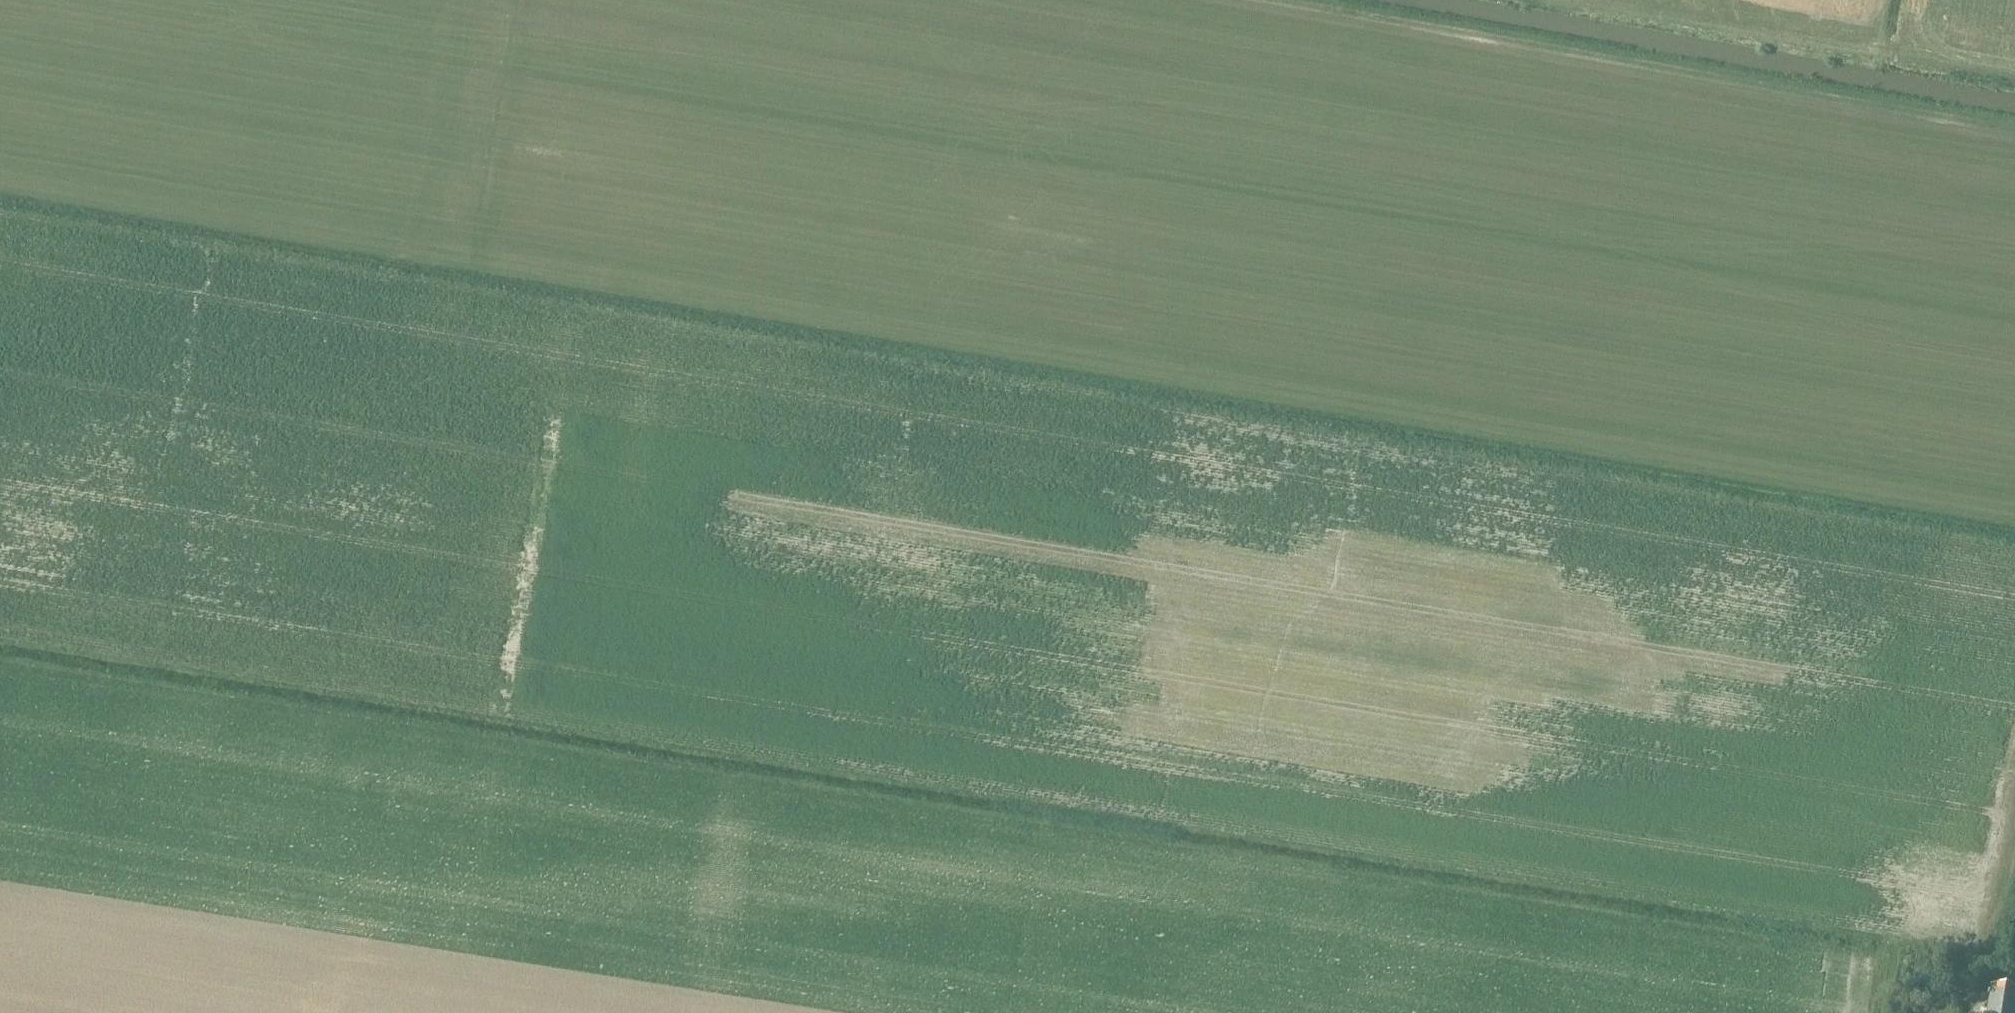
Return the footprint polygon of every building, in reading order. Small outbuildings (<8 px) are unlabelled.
[(1924,972),(1921,984),(1934,986),(1936,975),(1924,972)] [(1991,986),(1986,1012),(2014,1012),(2014,990),(1991,986)]
